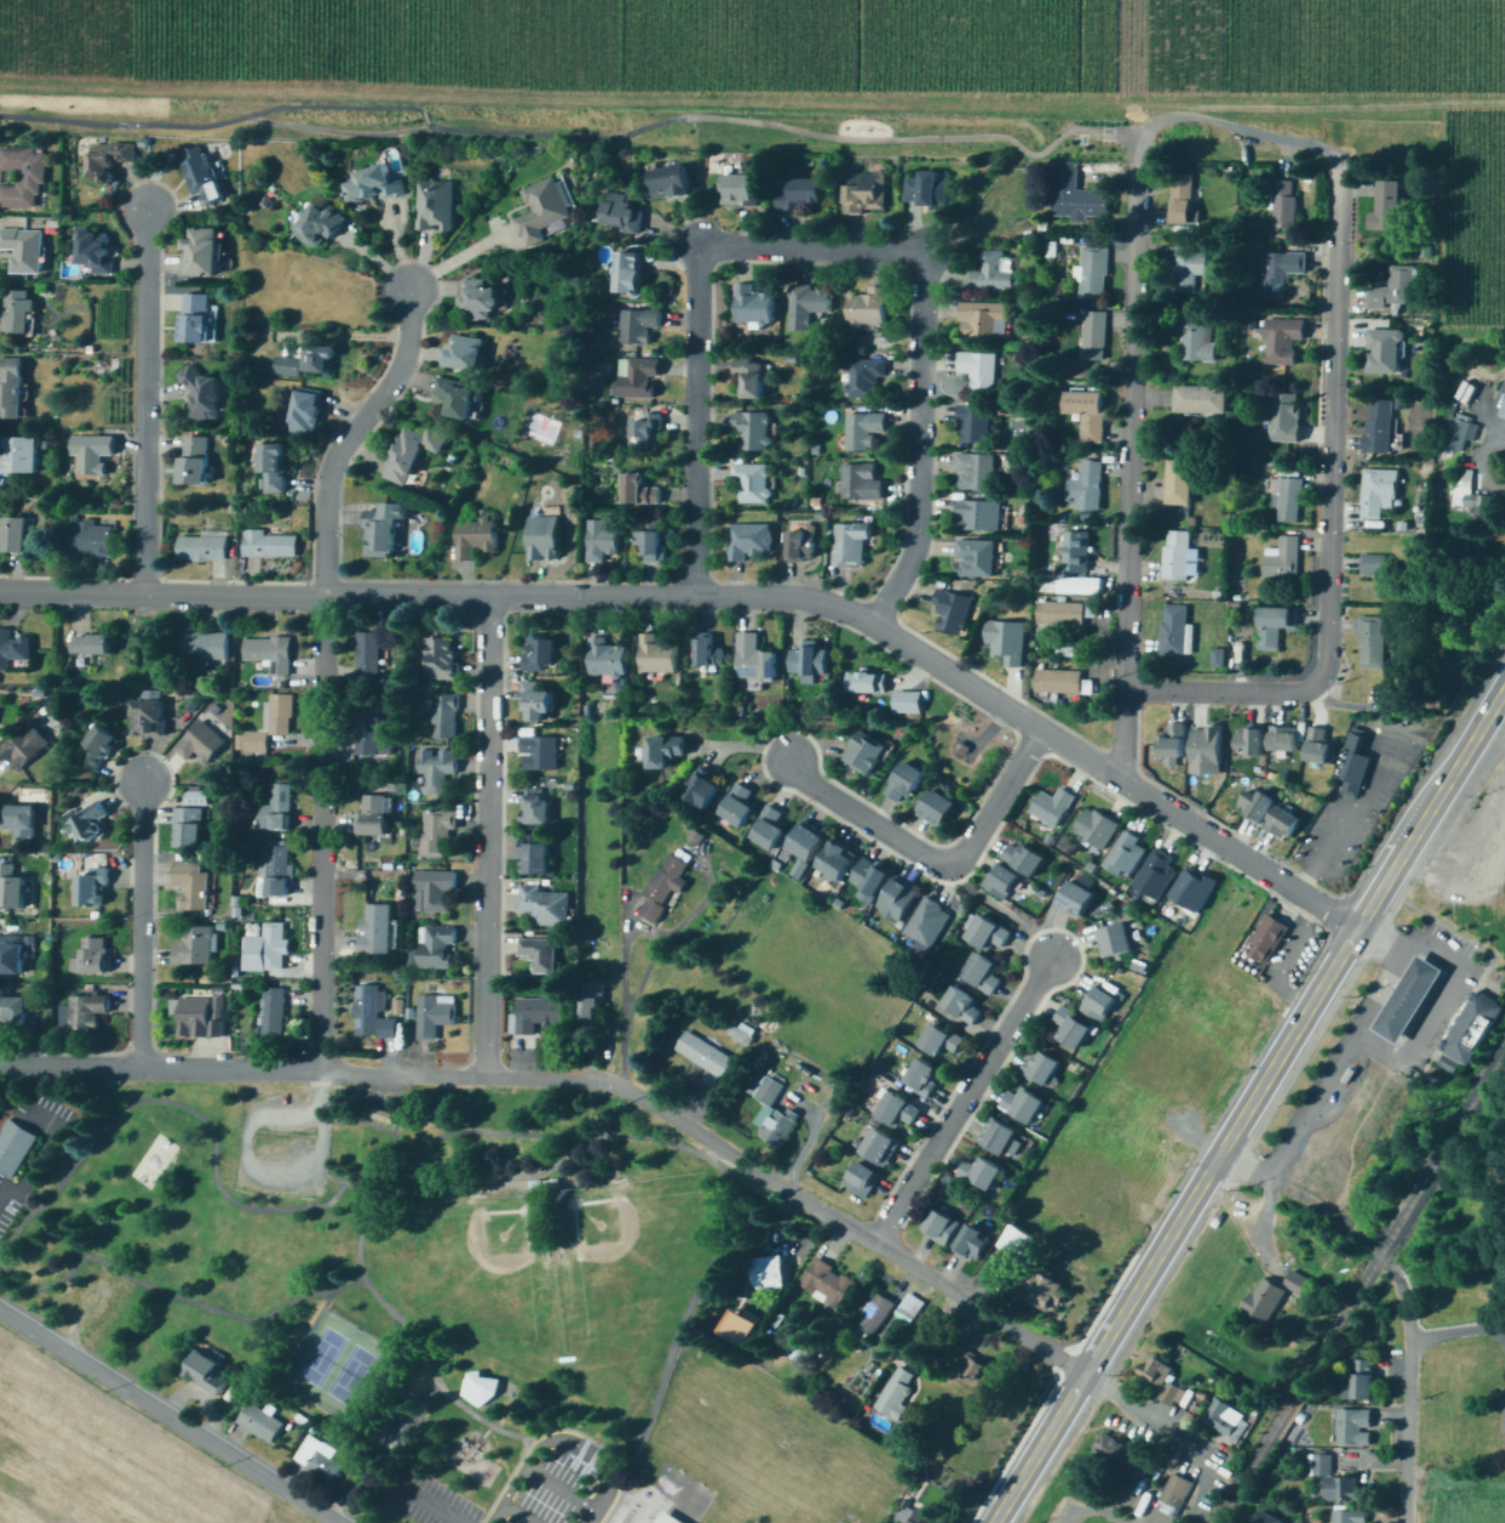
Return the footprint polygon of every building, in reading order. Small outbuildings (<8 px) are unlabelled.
[(87,181),(112,181),(112,162),(134,162),(134,144),(87,144),(87,181)] [(224,199),(203,144),(180,152),(196,196),(201,194),(205,206),(224,199)] [(17,172),(17,185),(0,185),(0,207),(44,207),(44,147),(0,148),(0,172),(17,172)] [(1055,216),(1108,217),(1109,191),(1076,191),(1076,163),(1056,163),(1055,216)] [(344,176),(351,204),(402,191),(397,172),(388,174),(386,165),(344,176)] [(652,200),(691,195),(687,165),(648,170),(652,200)] [(905,178),(905,205),(946,206),(947,181),(938,181),(938,171),(921,171),(921,178),(905,178)] [(846,213),(885,213),(885,172),(846,172),(846,213)] [(1170,224),(1192,224),(1192,173),(1170,173),(1170,224)] [(722,174),(722,205),(759,205),(759,174),(722,174)] [(543,235),(576,225),(561,176),(520,189),(528,214),(512,218),(522,248),(545,241),(543,235)] [(777,210),(802,210),(802,203),(824,203),(824,179),(790,178),(790,189),(777,189),(777,210)] [(1294,180),(1272,180),(1272,228),(1294,228),(1294,180)] [(416,230),(454,230),(454,181),(416,181),(416,230)] [(1376,212),(1369,212),(1369,231),(1401,231),(1401,181),(1376,181),(1376,212)] [(645,235),(646,227),(640,226),(642,209),(629,207),(631,196),(605,193),(600,228),(645,235)] [(329,203),(323,210),(316,204),(292,229),(316,252),(347,220),(329,203)] [(188,251),(188,276),(218,276),(218,229),(189,229),(189,238),(182,238),(182,251),(188,251)] [(42,230),(0,230),(0,250),(12,250),(12,274),(41,274),(42,230)] [(76,265),(91,265),(91,274),(110,274),(111,230),(76,230),(76,265)] [(1107,247),(1079,247),(1079,282),(1079,299),(1106,299),(1107,247)] [(1195,294),(1196,274),(1204,274),(1205,248),(1173,247),(1171,293),(1195,294)] [(615,296),(643,296),(643,252),(615,252),(615,296)] [(971,289),(1015,289),(1015,262),(1002,262),(1002,252),(980,252),(980,271),(971,271),(971,289)] [(1283,274),(1305,274),(1305,253),(1258,253),(1259,302),(1283,302),(1283,274)] [(1417,266),(1390,266),(1390,287),(1366,287),(1366,310),(1399,310),(1399,305),(1417,305),(1417,266)] [(485,280),(462,280),(461,319),(500,319),(501,288),(485,287),(485,280)] [(773,293),(753,293),(753,284),(735,284),(735,324),(773,324),(773,293)] [(811,332),(811,313),(828,313),(828,287),(788,287),(788,332),(811,332)] [(868,296),(847,296),(847,327),(885,327),(885,288),(868,288),(868,296)] [(34,292),(2,292),(2,334),(34,334),(34,292)] [(209,294),(182,294),(182,342),(209,342),(209,294)] [(1006,337),(1006,301),(959,301),(959,337),(1006,337)] [(660,330),(660,310),(619,310),(619,345),(649,345),(650,330),(660,330)] [(1082,362),(1104,362),(1104,312),(1082,312),(1082,362)] [(1216,344),(1206,344),(1206,313),(1173,313),(1173,332),(1181,332),(1181,362),(1216,362),(1216,344)] [(1303,320),(1263,319),(1262,366),(1296,366),(1297,341),(1302,341),(1303,320)] [(1403,331),(1367,331),(1367,375),(1403,375),(1403,331)] [(485,339),(446,336),(443,368),(483,371),(485,339)] [(334,348),(305,345),(304,359),(276,357),(275,375),(331,379),(334,348)] [(994,392),(994,354),(957,354),(957,374),(971,374),(971,392),(994,392)] [(23,420),(23,359),(0,359),(0,420),(23,420)] [(618,399),(657,399),(657,361),(618,361),(618,399)] [(763,361),(733,361),(733,380),(741,380),(741,403),(763,403),(763,361)] [(880,361),(848,361),(848,399),(880,399),(880,361)] [(220,421),(220,373),(186,373),(186,421),(220,421)] [(1478,384),(1463,377),(1455,395),(1470,402),(1478,384)] [(445,416),(471,421),(477,387),(436,379),(433,396),(449,399),(445,416)] [(1226,388),(1174,388),(1174,414),(1226,414),(1226,388)] [(289,432),(316,435),(321,393),(294,390),(289,432)] [(1103,393),(1065,393),(1065,416),(1080,416),(1080,445),(1103,445),(1103,393)] [(1300,395),(1270,394),(1269,442),(1299,443),(1300,395)] [(1391,454),(1392,401),(1365,401),(1365,454),(1391,454)] [(957,425),(960,425),(960,443),(988,443),(988,406),(957,406),(957,425)] [(769,413),(732,413),(732,432),(739,432),(739,451),(769,451),(769,413)] [(874,433),(885,433),(885,415),(846,415),(846,451),(874,451),(874,433)] [(1470,423),(1451,417),(1442,447),(1460,452),(1470,423)] [(659,446),(659,418),(630,418),(630,446),(659,446)] [(383,479),(409,487),(421,449),(440,455),(446,435),(426,429),(423,435),(400,428),(383,479)] [(0,438),(0,477),(35,477),(34,438),(0,438)] [(70,438),(70,476),(105,476),(105,457),(114,457),(114,438),(70,438)] [(207,438),(181,438),(181,485),(207,485),(207,438)] [(284,445),(260,445),(260,493),(284,493),(284,445)] [(993,491),(993,455),(956,455),(956,491),(993,491)] [(1101,461),(1080,461),(1080,480),(1067,480),(1067,501),(1075,501),(1075,510),(1101,510),(1101,461)] [(1191,505),(1191,463),(1166,463),(1166,505),(1191,505)] [(841,500),(882,500),(882,481),(875,481),(875,464),(841,464),(841,500)] [(769,466),(731,465),(731,483),(739,483),(739,503),(768,504),(769,466)] [(1361,519),(1382,519),(1382,500),(1397,500),(1397,470),(1361,470),(1361,519)] [(1472,507),(1472,470),(1453,470),(1452,507),(1472,507)] [(622,504),(659,504),(659,488),(644,488),(644,474),(622,474),(622,504)] [(1277,523),(1301,523),(1301,479),(1277,479),(1277,523)] [(955,531),(998,531),(998,501),(955,501),(955,531)] [(364,557),(393,558),(394,519),(404,519),(404,506),(364,505),(364,557)] [(558,560),(558,517),(527,517),(527,560),(558,560)] [(25,518),(0,518),(0,553),(25,553),(25,518)] [(586,560),(617,560),(617,519),(586,519),(586,560)] [(111,554),(111,521),(67,521),(67,554),(111,554)] [(456,522),(456,561),(476,561),(476,552),(496,552),(496,522),(456,522)] [(863,540),(871,540),(871,524),(833,524),(833,567),(863,567),(863,540)] [(726,525),(727,559),(767,559),(767,525),(726,525)] [(225,561),(225,532),(200,531),(200,537),(175,537),(175,561),(225,561)] [(240,531),(240,557),(295,557),(295,535),(260,535),(260,531),(240,531)] [(643,562),(663,562),(663,532),(633,532),(633,547),(643,547),(643,562)] [(786,532),(786,562),(813,562),(813,532),(786,532)] [(1063,574),(1088,574),(1088,532),(1063,532),(1063,574)] [(1163,580),(1188,580),(1188,532),(1163,532),(1163,580)] [(1298,537),(1278,537),(1278,549),(1263,549),(1263,576),(1298,576),(1298,537)] [(993,540),(956,540),(956,577),(993,577),(993,540)] [(1391,560),(1362,559),(1362,589),(1390,590),(1391,560)] [(1105,592),(1105,576),(1064,575),(1063,590),(1105,592)] [(940,616),(937,630),(964,636),(973,598),(937,590),(932,614),(940,616)] [(1082,603),(1049,603),(1049,625),(1082,625),(1082,603)] [(1186,606),(1161,606),(1160,656),(1185,656),(1186,606)] [(1296,609),(1258,608),(1257,651),(1279,651),(1279,629),(1296,629),(1296,609)] [(1023,622),(986,621),(984,657),(1005,658),(1005,668),(1022,668),(1023,622)] [(1382,671),(1384,626),(1358,625),(1356,669),(1382,671)] [(11,670),(11,662),(30,662),(30,639),(10,639),(10,629),(0,629),(0,671),(11,670)] [(178,659),(226,659),(226,633),(178,633),(178,659)] [(356,633),(356,683),(378,683),(378,633),(356,633)] [(736,633),(736,679),(777,679),(777,652),(758,652),(758,633),(736,633)] [(638,673),(679,673),(679,643),(655,643),(655,634),(638,634),(638,673)] [(73,655),(110,655),(110,636),(73,636),(73,655)] [(723,666),(723,650),(712,650),(712,636),(695,636),(695,667),(723,666)] [(523,672),(555,672),(555,637),(523,637),(523,672)] [(269,661),(269,677),(289,677),(289,638),(241,638),(241,661),(269,661)] [(423,638),(423,681),(453,682),(454,638),(423,638)] [(588,638),(588,676),(625,677),(625,646),(605,646),(605,638),(588,638)] [(789,650),(788,674),(803,674),(802,685),(816,685),(816,675),(827,675),(827,650),(817,650),(818,641),(803,641),(803,650),(789,650)] [(1213,646),(1213,664),(1226,665),(1226,647),(1213,646)] [(1080,694),(1081,671),(1035,670),(1034,694),(1080,694)] [(847,674),(847,694),(885,694),(885,674),(847,674)] [(539,682),(520,683),(521,701),(528,700),(528,722),(552,722),(552,691),(539,691),(539,682)] [(921,692),(893,692),(893,714),(921,714),(921,692)] [(243,733),(243,754),(266,754),(266,736),(290,736),(291,695),(265,695),(264,733),(243,733)] [(429,739),(454,739),(454,695),(429,695),(429,739)] [(163,701),(130,701),(130,738),(163,738),(163,701)] [(391,756),(391,743),(380,743),(380,706),(354,706),(355,757),(391,756)] [(193,756),(205,766),(225,743),(199,721),(173,751),(187,762),(193,756)] [(19,774),(49,744),(28,723),(0,751),(0,755),(19,774)] [(1184,725),(1168,724),(1168,735),(1159,735),(1158,758),(1184,759),(1184,725)] [(94,776),(118,740),(96,726),(72,762),(94,776)] [(1269,752),(1297,752),(1297,727),(1269,727),(1269,752)] [(1235,756),(1263,756),(1263,728),(1235,728),(1235,756)] [(1325,741),(1327,731),(1310,728),(1304,762),(1332,766),(1336,743),(1325,741)] [(1359,754),(1365,732),(1352,729),(1336,794),(1359,800),(1369,757),(1359,754)] [(1190,730),(1190,776),(1220,776),(1220,730),(1190,730)] [(844,765),(872,776),(885,744),(857,732),(844,765)] [(522,738),(522,771),(557,771),(557,738),(522,738)] [(647,770),(671,770),(671,757),(685,757),(685,739),(647,739),(647,770)] [(444,795),(444,775),(455,775),(455,752),(416,752),(417,775),(425,775),(425,796),(444,795)] [(905,807),(924,774),(903,762),(884,795),(905,807)] [(681,797),(705,811),(723,782),(699,767),(681,797)] [(742,829),(756,807),(746,801),(752,792),(737,783),(717,815),(742,829)] [(254,831),(287,831),(287,785),(267,785),(267,806),(254,806),(254,831)] [(1274,802),(1253,786),(1235,810),(1257,826),(1274,802)] [(549,826),(550,800),(543,800),(543,789),(522,789),(522,825),(549,826)] [(956,804),(931,789),(915,816),(940,831),(956,804)] [(1056,829),(1074,797),(1059,789),(1053,798),(1041,792),(1029,814),(1056,829)] [(186,806),(207,806),(207,792),(186,792),(186,806)] [(389,837),(389,796),(363,796),(363,812),(356,812),(356,836),(389,837)] [(64,821),(79,848),(111,831),(96,804),(64,821)] [(773,853),(786,832),(775,825),(782,815),(767,805),(748,837),(773,853)] [(13,839),(33,840),(34,807),(2,806),(1,830),(13,830),(13,839)] [(1302,822),(1279,806),(1264,827),(1287,844),(1302,822)] [(1072,835),(1104,851),(1118,823),(1086,807),(1072,835)] [(201,849),(201,809),(173,809),(173,849),(201,849)] [(421,812),(421,858),(453,858),(453,812),(421,812)] [(827,834),(802,821),(787,850),(801,858),(791,875),(803,881),(827,834)] [(1129,881),(1149,845),(1124,831),(1104,867),(1129,881)] [(521,836),(521,875),(548,875),(548,836),(521,836)] [(1035,878),(1046,858),(1012,839),(1000,860),(1035,878)] [(842,883),(858,854),(833,840),(816,869),(842,883)] [(257,846),(257,896),(270,896),(270,903),(287,903),(287,846),(257,846)] [(1174,861),(1156,849),(1133,885),(1159,901),(1179,870),(1171,865),(1174,861)] [(635,911),(655,923),(689,866),(669,854),(635,911)] [(866,856),(847,885),(873,902),(892,872),(866,856)] [(1173,892),(1204,910),(1222,880),(1191,862),(1173,892)] [(174,912),(209,912),(209,863),(174,863),(174,912)] [(984,887),(1006,901),(1021,877),(999,863),(984,887)] [(0,865),(0,909),(25,909),(24,877),(12,878),(12,865),(0,865)] [(68,876),(68,907),(106,907),(106,870),(91,870),(91,876),(68,876)] [(455,872),(413,872),(413,913),(449,913),(449,892),(455,892),(455,872)] [(877,910),(901,924),(919,891),(895,878),(877,910)] [(1095,894),(1069,881),(1055,908),(1080,922),(1095,894)] [(540,893),(540,886),(517,886),(517,914),(533,914),(533,926),(568,926),(568,893),(540,893)] [(902,933),(929,950),(952,914),(925,896),(902,933)] [(390,956),(390,905),(366,905),(366,921),(360,921),(360,956),(390,956)] [(993,945),(1000,949),(1010,933),(979,914),(964,938),(989,952),(993,945)] [(1268,916),(1290,931),(1267,966),(1245,952),(1268,916)] [(242,969),(286,968),(285,951),(292,951),(292,937),(285,937),(285,920),(264,921),(264,934),(242,934),(242,969)] [(1106,958),(1133,951),(1125,924),(1099,931),(1106,958)] [(418,970),(454,970),(454,926),(418,926),(418,970)] [(211,927),(174,927),(174,965),(211,965),(211,927)] [(22,975),(23,938),(0,938),(0,975),(22,975)] [(105,974),(105,939),(80,939),(80,960),(71,960),(71,974),(105,974)] [(532,975),(556,975),(556,940),(517,940),(517,959),(532,959),(532,975)] [(998,966),(975,952),(960,976),(991,995),(1001,980),(993,975),(998,966)] [(1421,957),(1447,973),(1444,978),(1439,987),(1431,999),(1426,1009),(1419,1019),(1414,1027),(1410,1035),(1405,1043),(1402,1047),(1376,1032),(1379,1027),(1384,1019),(1389,1011),(1394,1003),(1400,993),(1406,983),(1413,971),(1418,962),(1421,957)] [(978,1002),(951,983),(937,1002),(972,1026),(982,1013),(974,1007),(978,1002)] [(602,984),(580,984),(579,1024),(601,1024),(602,984)] [(1080,1009),(1102,1023),(1118,999),(1095,984),(1080,1009)] [(354,987),(353,1037),(378,1038),(378,987),(354,987)] [(260,1036),(282,1036),(282,989),(260,989),(260,1036)] [(1476,992),(1504,1008),(1504,1011),(1470,1070),(1462,1066),(1456,1076),(1441,1067),(1447,1057),(1440,1053),(1476,992)] [(457,993),(420,993),(419,1037),(439,1038),(439,1023),(456,1024),(457,993)] [(57,1032),(98,1032),(98,1016),(107,1016),(107,997),(66,997),(66,1016),(57,1016),(57,1032)] [(26,998),(0,998),(0,1016),(1,1016),(1,1029),(26,1029),(26,998)] [(178,999),(178,1039),(210,1039),(210,999),(178,999)] [(515,1036),(536,1036),(536,1026),(563,1027),(564,1000),(516,999),(515,1036)] [(1057,1037),(1079,1051),(1093,1028),(1076,1018),(1078,1014),(1062,1005),(1051,1023),(1061,1029),(1057,1037)] [(748,1045),(757,1022),(745,1017),(741,1027),(732,1024),(727,1036),(748,1045)] [(939,1058),(945,1049),(955,1055),(964,1040),(933,1021),(918,1045),(939,1058)] [(725,1079),(737,1057),(686,1030),(674,1052),(725,1079)] [(1046,1088),(1061,1063),(1040,1050),(1025,1075),(1046,1088)] [(926,1099),(943,1073),(919,1058),(902,1084),(926,1099)] [(781,1149),(796,1120),(771,1107),(782,1086),(760,1074),(750,1094),(767,1104),(758,1121),(765,1125),(758,1137),(781,1149)] [(1045,1102),(1024,1090),(1020,1097),(1008,1090),(998,1107),(1031,1126),(1045,1102)] [(903,1121),(911,1126),(920,1113),(890,1092),(874,1115),(896,1130),(903,1121)] [(374,1110),(388,1115),(385,1125),(371,1120),(374,1110)] [(13,1179),(36,1136),(5,1119),(0,1129),(0,1172),(13,1179)] [(1011,1162),(1022,1147),(1013,1141),(1018,1134),(997,1119),(981,1142),(1011,1162)] [(901,1144),(876,1128),(860,1153),(885,1169),(901,1144)] [(978,1167),(963,1161),(956,1178),(992,1192),(1002,1168),(981,1159),(978,1167)] [(880,1175),(858,1162),(843,1186),(866,1200),(880,1175)] [(921,1233),(945,1247),(959,1223),(935,1209),(921,1233)] [(954,1250),(979,1263),(989,1243),(982,1239),(984,1233),(967,1224),(954,1250)] [(1033,1235),(1009,1225),(999,1249),(1023,1259),(1033,1235)] [(763,1288),(789,1287),(788,1255),(762,1255),(763,1288)] [(845,1309),(859,1279),(844,1272),(842,1275),(833,1270),(836,1264),(817,1255),(803,1285),(816,1291),(814,1295),(845,1309)] [(980,1276),(993,1282),(1000,1267),(987,1260),(980,1276)] [(1024,1294),(1050,1316),(1069,1293),(1044,1271),(1024,1294)] [(1285,1286),(1260,1275),(1243,1314),(1269,1325),(1285,1289),(1303,1296),(1310,1279),(1291,1271),(1285,1286)] [(928,1300),(911,1290),(897,1314),(913,1324),(928,1300)] [(899,1302),(882,1291),(876,1300),(884,1307),(876,1319),(868,1313),(861,1322),(877,1333),(899,1302)] [(724,1334),(752,1344),(762,1319),(734,1308),(724,1334)] [(221,1373),(227,1360),(200,1349),(189,1377),(226,1392),(232,1378),(221,1373)] [(983,1381),(992,1364),(969,1351),(960,1367),(983,1381)] [(1166,1381),(1173,1368),(1150,1355),(1140,1374),(1164,1388),(1158,1399),(1172,1406),(1181,1390),(1166,1381)] [(1373,1400),(1373,1360),(1354,1360),(1354,1400),(1373,1400)] [(899,1422),(907,1407),(900,1403),(916,1376),(897,1365),(873,1408),(899,1422)] [(465,1397),(501,1401),(503,1377),(485,1375),(485,1370),(467,1369),(465,1397)] [(1238,1443),(1252,1418),(1214,1397),(1200,1422),(1238,1443)] [(284,1421),(247,1402),(235,1425),(272,1443),(284,1421)] [(1337,1445),(1371,1446),(1371,1410),(1337,1410),(1337,1445)] [(1092,1452),(1127,1472),(1139,1453),(1104,1432),(1092,1452)] [(291,1461),(331,1484),(340,1467),(329,1461),(335,1451),(306,1435),(291,1461)] [(1324,1502),(1357,1503),(1357,1478),(1330,1478),(1330,1456),(1306,1456),(1306,1476),(1324,1476),(1324,1502)] [(1154,1510),(1174,1520),(1192,1484),(1171,1474),(1154,1510)] [(936,1519),(929,1516),(932,1508),(922,1505),(920,1510),(907,1504),(900,1522),(934,1522),(936,1519)] [(1264,1512),(1258,1522),(1283,1522),(1264,1512)] [(1365,1512),(1332,1512),(1332,1522),(1365,1522),(1365,1512)] [(664,1513),(680,1522),(658,1522),(664,1513)]
